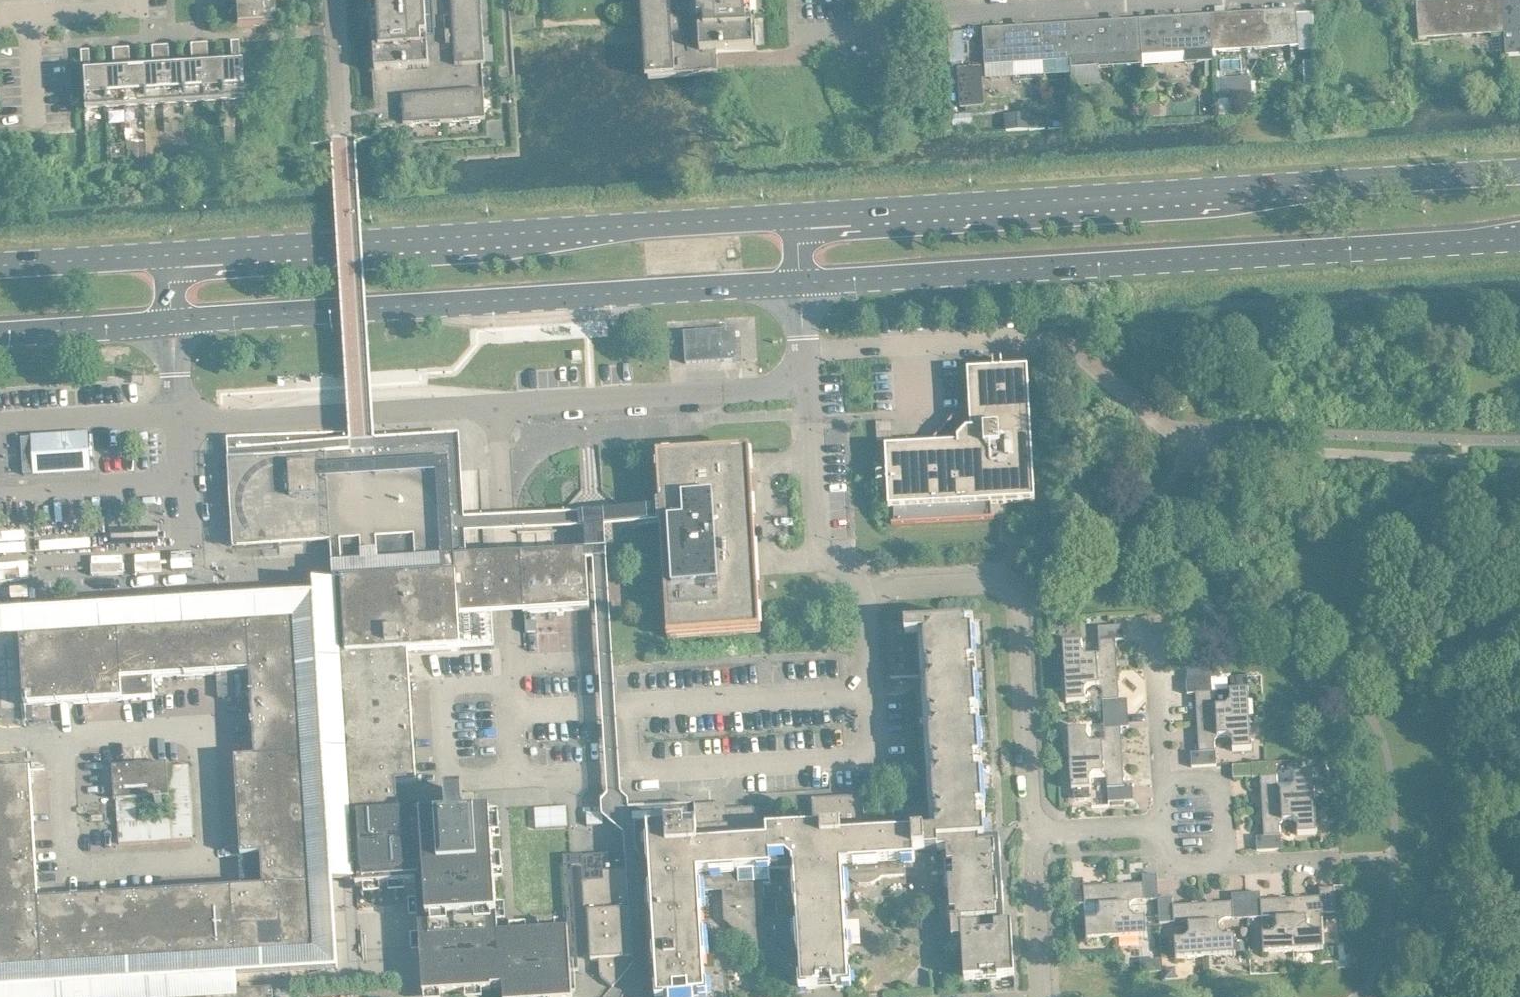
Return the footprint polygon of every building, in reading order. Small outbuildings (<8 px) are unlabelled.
[(378,125),(488,118),(481,0),(371,0),(378,125)] [(651,75),(721,70),(719,51),(760,48),(757,0),(647,0),(651,75)] [(1506,0),(1419,0),(1422,37),(1430,36),(1429,34),(1480,31),(1480,33),(1508,32),(1506,0)] [(1508,32),(1519,31),(1519,0),(1506,0),(1508,32)] [(277,2),(239,4),(239,5),(241,5),(242,24),(240,24),(240,25),(279,23),(279,22),(277,22),(276,3),(277,3),(277,2)] [(230,5),(216,6),(216,14),(230,13),(230,5)] [(1299,7),(1213,12),(1216,49),(1243,47),(1243,45),(1293,42),(1294,44),(1302,44),(1299,7)] [(1142,16),(1145,51),(1188,48),(1188,50),(1216,49),(1213,12),(1142,16)] [(1071,20),(1074,57),(1101,55),(1101,53),(1145,51),(1142,16),(1071,20)] [(1074,57),(1071,20),(986,25),(988,62),(996,62),(996,60),(1046,57),(1046,59),(1074,57)] [(966,31),(950,32),(952,61),(968,60),(966,31)] [(244,53),(243,39),(234,40),(235,54),(244,53)] [(211,41),(203,42),(204,56),(212,55),(211,41)] [(204,56),(203,42),(195,42),(195,56),(204,56)] [(172,43),(164,44),(164,58),(173,58),(172,43)] [(164,58),(164,44),(155,44),(156,59),(164,58)] [(125,60),(124,46),(116,47),(117,61),(125,60)] [(133,46),(124,46),(125,60),(134,60),(133,46)] [(84,49),(85,63),(94,62),(93,48),(84,49)] [(1216,60),(1207,60),(1208,76),(1217,75),(1216,60)] [(1319,60),(1306,61),(1308,79),(1320,78),(1319,60)] [(224,64),(226,102),(227,102),(227,100),(245,99),(245,101),(247,101),(244,62),(243,62),(243,64),(224,65),(224,64)] [(205,65),(204,65),(207,103),(207,101),(225,100),(225,102),(226,102),(224,64),(223,64),(223,66),(205,67),(205,65)] [(185,66),(187,105),(188,104),(187,103),(206,101),(206,103),(207,103),(204,65),(204,67),(185,68),(185,66)] [(968,66),(961,66),(963,106),(971,105),(987,104),(984,65),(968,66)] [(166,67),(165,67),(167,106),(168,106),(168,104),(186,103),(186,105),(187,105),(185,66),(184,66),(184,68),(166,69),(166,67)] [(146,68),(145,68),(148,107),(148,105),(167,104),(167,106),(165,67),(164,67),(165,69),(146,70),(146,68)] [(127,70),(126,70),(128,108),(129,108),(129,106),(147,105),(147,107),(148,107),(145,68),(145,70),(127,71),(127,70)] [(107,71),(106,71),(109,109),(109,107),(128,106),(128,108),(126,70),(125,70),(125,72),(107,73),(107,71)] [(109,109),(106,71),(106,73),(87,74),(87,72),(86,72),(88,111),(89,110),(89,109),(108,107),(108,109),(109,109)] [(1238,76),(1222,77),(1223,98),(1239,97),(1238,76)] [(1162,99),(1149,100),(1150,115),(1163,114),(1162,99)] [(1032,113),(1007,115),(1008,131),(1033,129),(1032,113)] [(1076,113),(1064,114),(1065,124),(1076,124),(1076,113)] [(687,331),(689,362),(738,359),(736,328),(687,331)] [(993,502),(1006,501),(1038,499),(1031,367),(1006,368),(1005,368),(1005,358),(995,359),(996,369),(995,369),(970,370),(974,428),(969,428),(957,418),(958,417),(957,416),(955,418),(956,419),(949,426),(939,436),(940,444),(888,447),(890,472),(889,472),(879,473),(880,482),(890,482),(891,507),(896,507),(897,521),(894,521),(894,523),(997,517),(997,516),(994,516),(993,502)] [(879,420),(880,440),(896,439),(895,419),(879,420)] [(38,436),(24,437),(26,473),(40,473),(40,472),(65,470),(92,469),(91,458),(98,458),(96,435),(90,435),(90,433),(47,436),(47,437),(38,437),(38,436)] [(354,451),(232,459),(234,490),(235,489),(239,546),(255,545),(334,541),(336,568),(363,566),(367,566),(366,554),(381,553),(382,563),(394,562),(419,561),(419,559),(459,556),(454,476),(452,447),(450,447),(379,451),(378,437),(353,438),(354,451)] [(664,516),(671,636),(763,630),(759,561),(756,520),(755,508),(752,449),(660,454),(663,508),(664,516)] [(337,583),(338,608),(340,631),(341,656),(343,688),(346,736),(349,785),(351,817),(355,817),(359,884),(419,881),(426,992),(494,988),(494,986),(506,985),(506,996),(575,996),(571,928),(501,933),(494,813),(467,815),(467,810),(480,809),(479,792),(466,793),(465,791),(448,792),(450,816),(419,817),(419,812),(401,813),(400,800),(399,782),(419,781),(416,732),(414,699),(417,699),(416,693),(414,693),(413,684),(413,674),(415,674),(415,668),(412,668),(411,652),(423,651),(464,649),(498,647),(495,614),(508,613),(593,608),(589,548),(587,548),(587,550),(523,554),(505,555),(492,556),(469,557),(469,556),(459,556),(419,559),(419,561),(394,562),(382,563),(381,553),(366,554),(367,566),(363,566),(364,580),(346,581),(346,583),(337,583)] [(0,770),(0,972),(45,969),(78,967),(112,965),(142,963),(174,961),(208,959),(240,957),(240,956),(319,952),(315,884),(316,884),(314,851),(312,819),(310,787),(308,755),(307,739),(306,723),(305,708),(306,708),(305,690),(304,690),(299,619),(251,621),(219,623),(201,624),(154,627),(121,629),(113,630),(89,631),(56,633),(23,635),(28,705),(60,703),(93,701),(126,699),(158,697),(157,676),(166,676),(166,678),(172,678),(172,675),(204,673),(205,673),(205,676),(211,676),(211,673),(221,672),(222,697),(254,694),(256,727),(257,738),(238,739),(239,758),(238,758),(238,760),(240,792),(244,856),(246,887),(235,888),(204,890),(140,894),(108,896),(105,896),(102,896),(101,884),(56,886),(56,888),(41,889),(40,882),(39,859),(37,834),(35,801),(33,768),(0,770)] [(584,853),(584,864),(585,880),(587,904),(590,904),(594,959),(602,958),(603,975),(615,985),(615,986),(619,989),(625,992),(627,990),(628,990),(627,992),(635,996),(637,996),(638,996),(650,996),(677,995),(678,995),(702,994),(705,994),(706,994),(708,994),(707,970),(706,963),(702,885),(709,885),(725,884),(726,902),(727,911),(794,972),(801,979),(801,985),(808,985),(810,987),(810,988),(818,987),(838,986),(838,984),(846,983),(846,985),(852,985),(851,974),(850,949),(849,928),(847,908),(847,901),(847,900),(845,864),(846,864),(849,864),(849,868),(852,875),(855,878),(858,880),(862,882),(863,882),(866,883),(870,883),(874,882),(878,880),(881,878),(884,875),(889,875),(907,874),(906,866),(906,860),(918,860),(917,850),(949,848),(950,863),(956,863),(956,870),(957,879),(951,879),(952,895),(953,911),(959,910),(959,917),(954,918),(955,938),(965,937),(965,949),(966,965),(967,978),(984,977),(984,972),(992,971),(1000,971),(1000,976),(1017,975),(1014,921),(1007,922),(1006,902),(1007,902),(1006,891),(1006,885),(1006,882),(1005,882),(1003,854),(1004,854),(1003,845),(1003,843),(1002,843),(1002,834),(999,835),(997,835),(987,835),(986,820),(980,820),(980,812),(979,804),(985,804),(984,788),(983,772),(977,772),(977,764),(977,756),(982,756),(981,740),(980,724),(975,724),(974,716),(974,708),(979,708),(978,692),(978,676),(972,677),(971,668),(971,661),(977,660),(976,644),(975,628),(969,629),(969,620),(928,622),(920,622),(909,623),(890,624),(893,677),(908,676),(924,675),(924,685),(924,686),(924,695),(925,705),(926,705),(927,734),(927,743),(928,753),(929,753),(930,781),(930,791),(931,801),(932,801),(933,830),(868,834),(866,795),(840,796),(835,797),(815,798),(817,827),(771,829),(770,820),(758,821),(757,806),(698,809),(698,803),(625,807),(628,852),(585,855),(585,853),(584,853)] [(1066,642),(1068,672),(1120,668),(1118,639),(1127,638),(1126,624),(1101,626),(1103,650),(1099,655),(1090,655),(1086,651),(1085,640),(1066,642)] [(1217,664),(1190,666),(1190,678),(1214,677),(1217,676),(1217,664)] [(1105,689),(1107,713),(1131,712),(1130,698),(1122,698),(1120,668),(1068,672),(1069,702),(1089,700),(1089,690),(1092,685),(1101,685),(1105,689)] [(1198,693),(1200,721),(1253,718),(1251,689),(1232,689),(1233,700),(1229,704),(1220,705),(1216,701),(1214,677),(1190,678),(1189,678),(1190,693),(1198,693)] [(1071,729),(1073,759),(1125,756),(1124,726),(1132,726),(1131,712),(1107,713),(1108,738),(1104,742),(1095,743),(1091,739),(1090,728),(1071,729)] [(1253,718),(1200,721),(1202,751),(1194,752),(1194,766),(1219,764),(1218,740),(1222,735),(1231,735),(1235,739),(1235,750),(1254,748),(1253,718)] [(1125,756),(1073,759),(1075,789),(1077,789),(1077,795),(1082,799),(1088,798),(1092,794),(1091,788),(1094,788),(1093,777),(1097,773),(1106,772),(1110,776),(1111,801),(1136,799),(1135,785),(1127,785),(1125,756)] [(1263,776),(1265,806),(1318,802),(1316,772),(1297,774),(1298,785),(1294,789),(1285,789),(1281,786),(1279,761),(1254,762),(1255,776),(1263,776)] [(119,798),(121,842),(196,838),(193,764),(171,765),(171,762),(116,765),(118,798),(119,798)] [(1318,802),(1265,806),(1267,835),(1259,836),(1260,850),(1284,849),(1283,824),(1287,819),(1296,819),(1300,823),(1300,834),(1319,832),(1318,802)] [(1135,900),(1160,898),(1161,898),(1161,897),(1160,873),(1145,874),(1146,882),(1116,884),(1120,937),(1150,935),(1148,916),(1136,916),(1132,913),(1131,904),(1135,900)] [(1089,938),(1120,937),(1116,884),(1087,886),(1086,878),(1072,878),(1073,903),(1098,902),(1102,905),(1103,914),(1099,919),(1088,919),(1089,938)] [(1349,886),(1336,887),(1338,911),(1350,911),(1352,911),(1351,886),(1349,886)] [(1323,896),(1293,897),(1296,950),(1326,948),(1324,912),(1338,911),(1336,887),(1322,887),(1323,896)] [(1263,891),(1249,892),(1250,917),(1275,915),(1279,919),(1280,928),(1276,932),(1265,933),(1266,952),(1296,950),(1293,897),(1263,899),(1263,891)] [(1235,901),(1205,903),(1209,955),(1239,954),(1237,935),(1226,935),(1222,931),(1222,923),(1225,918),(1250,917),(1249,892),(1234,893),(1235,901)] [(1161,898),(1160,898),(1162,922),(1187,921),(1192,924),(1192,933),(1188,937),(1177,938),(1178,957),(1209,955),(1205,903),(1176,904),(1175,896),(1161,897),(1161,898)] [(1178,966),(1166,967),(1167,978),(1179,978),(1178,966)]
